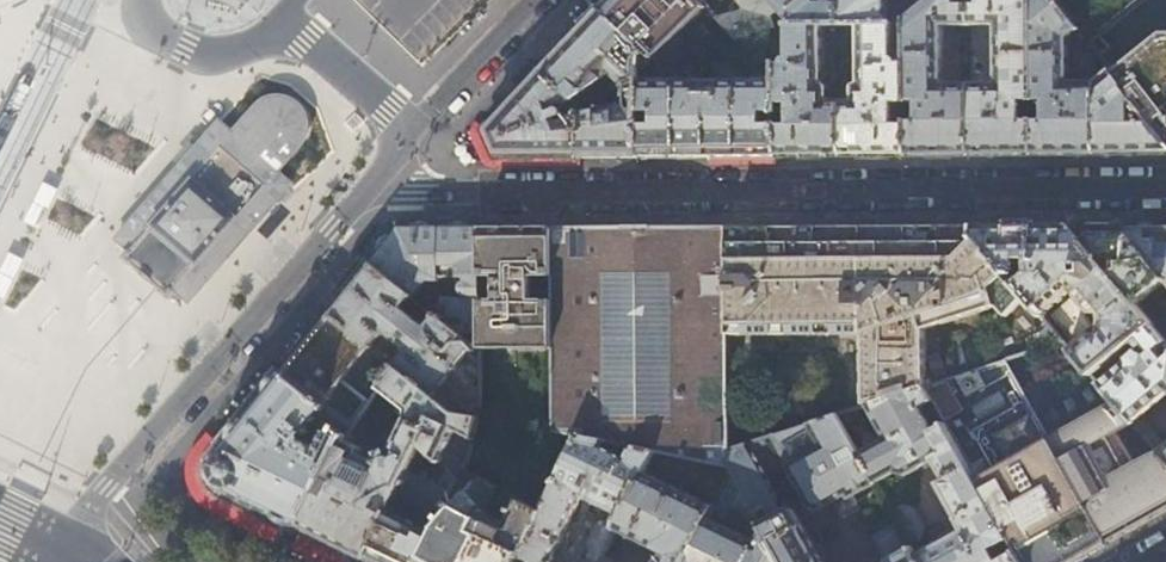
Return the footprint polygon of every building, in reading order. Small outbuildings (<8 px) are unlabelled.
[(658,66),(684,66),(683,37),(680,34),(706,7),(700,0),(608,0),(599,9),(654,63),(658,66)] [(746,8),(745,13),(728,14),(722,8),(708,9),(734,40),(743,40),(744,39),(775,29),(794,24),(773,0),(740,0),(746,8)] [(794,24),(823,24),(841,24),(840,0),(835,0),(773,0),(794,24)] [(840,0),(841,24),(859,24),(883,24),(882,3),(886,0),(840,0)] [(904,19),(904,24),(906,101),(917,101),(918,121),(907,121),(907,124),(908,155),(936,154),(971,154),(969,84),(943,85),(941,28),(967,28),(967,7),(954,7),(954,0),(929,0),(904,19)] [(967,7),(967,28),(993,27),(995,84),(969,84),(971,154),(1004,154),(1033,154),(1033,0),(967,0),(967,7)] [(1079,32),(1054,0),(1033,0),(1033,154),(1059,154),(1096,153),(1096,82),(1069,83),(1069,40),(1079,32)] [(1079,32),(1088,43),(1143,0),(1054,0),(1079,32)] [(541,68),(574,99),(611,76),(623,87),(635,82),(654,63),(599,9),(574,35),(541,68)] [(823,24),(794,24),(775,29),(776,65),(777,104),(789,104),(789,124),(777,124),(777,126),(778,155),(808,155),(842,155),(842,104),(830,103),(830,97),(830,96),(830,95),(829,94),(828,93),(827,92),(826,91),(825,91),(823,90),(823,24)] [(904,24),(883,24),(859,24),(859,90),(857,91),(856,91),(855,93),(854,93),(853,95),(853,96),(853,98),(853,103),(842,104),(842,155),(877,155),(908,155),(907,124),(894,124),(893,103),(907,103),(906,101),(904,24)] [(1165,32),(1110,71),(1165,141),(1165,32)] [(658,66),(654,63),(635,82),(638,81),(638,156),(711,156),(778,155),(777,126),(763,125),(763,113),(777,113),(777,104),(776,65),(723,66),(723,81),(690,80),(690,76),(684,75),(684,66),(658,66)] [(581,157),(581,114),(563,118),(559,109),(574,99),(541,68),(516,96),(485,130),(497,157),(537,157),(562,157),(581,157)] [(1096,82),(1096,153),(1118,153),(1165,153),(1165,141),(1110,71),(1096,82)] [(131,126),(150,85),(126,74),(107,115),(131,126)] [(635,82),(623,87),(624,104),(581,114),(581,157),(607,157),(638,156),(638,81),(635,82)] [(197,146),(186,158),(169,177),(157,191),(129,224),(117,238),(130,250),(123,258),(147,279),(156,287),(168,298),(175,289),(189,302),(248,234),(251,230),(251,229),(257,223),(285,192),(291,184),(278,172),(286,162),(300,146),(303,143),(304,139),(306,135),(307,129),(308,124),(306,117),(304,112),(301,107),(297,102),(291,99),(285,97),(278,96),(272,96),(267,98),(261,101),(256,105),(250,112),(240,124),(232,133),(229,130),(225,127),(219,121),(214,126),(210,131),(205,137),(197,146)] [(1058,225),(974,226),(1067,342),(1093,373),(1132,341),(1152,325),(1136,305),(1070,225),(1058,225)] [(1070,225),(1136,305),(1151,293),(1165,280),(1165,277),(1124,225),(1084,225),(1070,225)] [(1124,225),(1165,277),(1165,225),(1124,225)] [(765,227),(728,227),(728,336),(864,335),(864,408),(866,407),(925,389),(1009,360),(1067,342),(974,226),(962,226),(898,226),(765,227)] [(642,228),(553,228),(554,348),(556,431),(581,436),(655,451),(728,466),(728,451),(728,336),(728,227),(642,228)] [(518,229),(480,229),(480,350),(554,348),(553,228),(518,229)] [(389,244),(373,265),(412,295),(437,315),(474,345),(480,350),(480,229),(476,229),(473,229),(401,229),(389,244)] [(344,301),(373,265),(366,259),(337,295),(344,301)] [(412,295),(373,265),(344,301),(333,316),(372,347),(382,335),(389,335),(404,347),(405,354),(396,367),(434,397),(474,345),(437,315),(427,327),(402,308),(412,295)] [(1136,305),(1152,325),(1165,342),(1165,312),(1151,293),(1136,305)] [(278,367),(286,374),(332,316),(324,310),(298,343),(278,367)] [(333,316),(332,316),(286,374),(326,406),(344,421),(352,428),(380,390),(396,367),(372,347),(333,316)] [(1132,341),(1139,349),(1100,381),(1135,424),(1159,453),(1165,461),(1165,444),(1165,445),(1143,417),(1137,417),(1165,394),(1165,370),(1158,360),(1165,354),(1165,342),(1152,325),(1132,341)] [(1067,342),(1009,360),(1110,543),(1165,511),(1165,461),(1159,453),(1136,465),(1118,434),(1135,424),(1100,381),(1093,373),(1067,342)] [(480,418),(480,350),(474,345),(434,397),(455,414),(480,418)] [(925,389),(932,401),(944,423),(1022,561),(1076,561),(1110,543),(1009,360),(925,389)] [(434,397),(396,367),(380,390),(406,411),(393,446),(392,448),(392,449),(393,451),(394,453),(391,457),(388,457),(385,450),(377,454),(380,461),(373,455),(375,450),(364,444),(368,436),(352,428),(344,440),(303,527),(348,549),(369,559),(423,445),(437,460),(456,431),(474,441),(480,418),(455,414),(434,397)] [(251,500),(219,485),(215,463),(282,379),(273,373),(242,412),(196,470),(204,506),(275,541),(287,519),(251,500)] [(286,374),(282,379),(215,463),(219,485),(251,500),(287,519),(303,527),(344,440),(352,428),(344,421),(335,433),(334,433),(331,433),(330,434),(325,447),(314,448),(314,446),(313,444),(310,442),(309,441),(307,440),(305,439),(303,439),(302,440),(301,438),(326,406),(286,374)] [(932,401),(925,389),(866,407),(886,441),(859,456),(875,484),(895,473),(897,476),(906,479),(935,462),(934,460),(945,453),(933,430),(920,408),(932,401)] [(836,507),(875,484),(859,456),(837,416),(774,436),(790,464),(787,467),(810,509),(817,512),(833,503),(836,507)] [(933,430),(945,453),(934,460),(935,462),(947,485),(940,489),(962,529),(916,556),(919,561),(1022,561),(944,423),(933,430)] [(617,529),(655,451),(581,436),(545,511),(520,561),(602,561),(617,529)] [(728,451),(728,466),(732,473),(764,530),(777,553),(782,561),(824,561),(796,511),(790,510),(787,512),(752,450),(766,442),(765,439),(728,451)] [(437,460),(423,445),(369,559),(375,561),(520,561),(545,511),(466,469),(459,483),(437,460)] [(728,466),(655,451),(617,529),(665,552),(663,557),(655,561),(688,561),(709,520),(732,473),(728,466)] [(891,513),(898,525),(910,546),(921,540),(924,529),(914,510),(902,507),(891,513)] [(709,520),(688,561),(772,561),(777,553),(764,530),(757,544),(709,520)] [(916,556),(910,546),(898,525),(875,538),(888,561),(919,561),(916,556)] [(203,560),(203,561),(229,561),(207,552),(203,560)] [(777,553),(772,561),(782,561),(777,553)]
